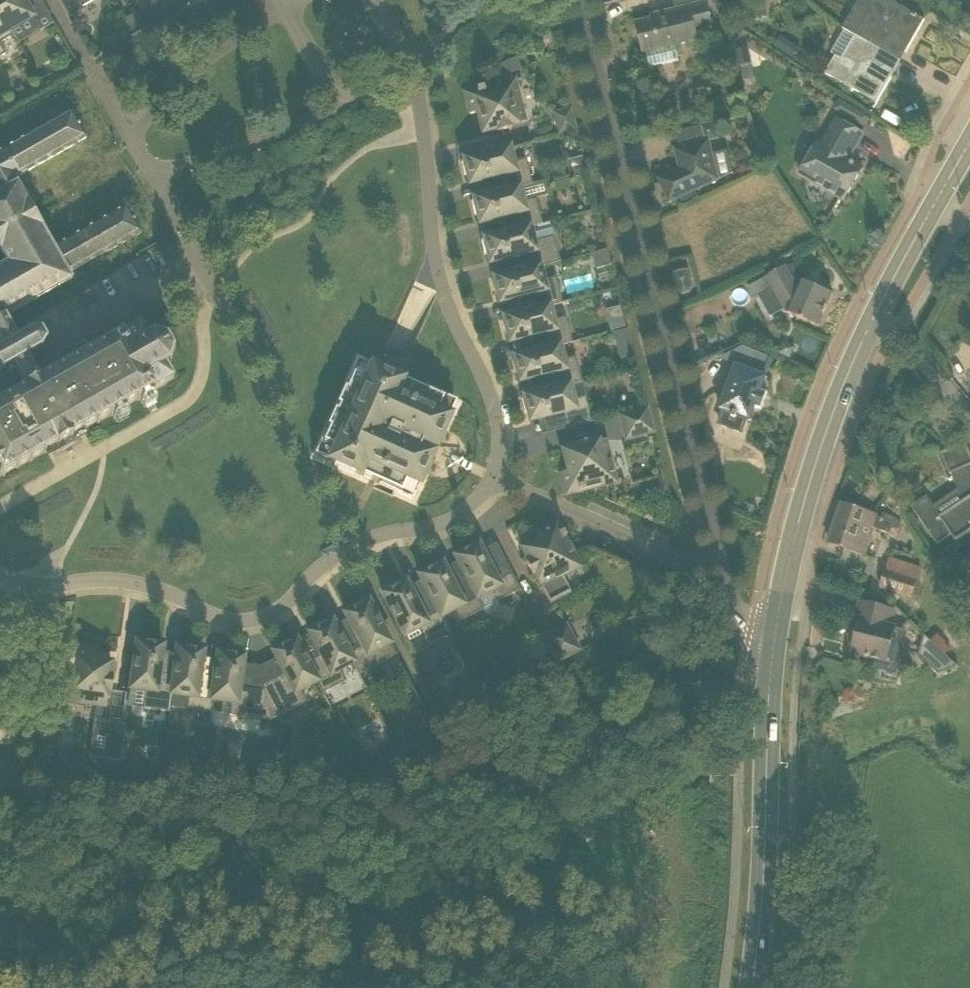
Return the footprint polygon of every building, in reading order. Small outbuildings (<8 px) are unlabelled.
[(43,3),(30,11),(24,0),(0,0),(0,12),(10,29),(11,29),(33,17),(36,22),(50,14),(43,3)] [(69,17),(83,9),(78,0),(59,0),(69,17)] [(676,8),(662,12),(663,16),(637,22),(644,52),(646,51),(650,68),(679,60),(676,44),(698,39),(695,27),(712,23),(707,2),(697,4),(696,0),(674,0),(676,8)] [(925,19),(891,0),(861,0),(845,29),(856,35),(901,61),(925,19)] [(14,35),(11,29),(10,29),(0,12),(0,43),(14,35)] [(120,22),(127,33),(138,27),(132,15),(120,22)] [(826,74),(878,103),(901,61),(856,35),(842,59),(836,56),(826,74)] [(793,60),(801,48),(792,41),(784,53),(793,60)] [(750,48),(736,51),(740,66),(753,63),(750,48)] [(522,69),(517,57),(499,65),(505,77),(522,69)] [(756,78),(753,67),(743,70),(746,81),(756,78)] [(522,78),(501,83),(465,92),(470,114),(477,112),(483,133),(497,129),(498,132),(512,128),(511,126),(525,122),(515,81),(522,79),(522,78)] [(841,112),(846,102),(840,99),(835,109),(841,112)] [(572,107),(553,112),(559,133),(577,128),(572,107)] [(11,263),(0,269),(0,321),(6,318),(5,317),(72,280),(70,277),(68,274),(141,233),(126,207),(58,245),(50,243),(17,184),(19,176),(87,138),(72,111),(0,152),(0,246),(11,263)] [(737,120),(738,130),(749,128),(747,118),(737,120)] [(800,175),(844,200),(863,168),(848,160),(863,134),(837,119),(822,145),(819,143),(800,175)] [(670,202),(688,194),(735,173),(729,150),(715,154),(710,138),(705,139),(702,126),(676,132),(680,147),(675,148),(681,169),(659,178),(670,202)] [(468,175),(469,181),(470,184),(504,175),(508,188),(520,185),(520,187),(532,184),(526,159),(514,162),(510,146),(463,158),(464,161),(462,162),(466,176),(468,175)] [(586,169),(582,156),(567,161),(570,173),(585,169),(586,169)] [(530,225),(530,227),(542,224),(536,198),(524,201),(520,187),(520,185),(508,188),(473,197),(474,201),(472,201),(476,215),(478,215),(480,223),(514,214),(518,228),(530,225)] [(540,265),(540,266),(560,261),(553,236),(534,241),(530,227),(530,225),(518,228),(483,237),(484,240),(482,241),(486,255),(488,254),(490,263),(524,254),(528,268),(540,265)] [(606,250),(592,254),(596,269),(611,265),(606,250)] [(802,277),(795,263),(788,267),(795,281),(802,277)] [(544,280),(540,266),(540,265),(528,268),(493,276),(494,280),(492,280),(496,294),(498,294),(500,302),(527,296),(530,309),(550,304),(550,306),(562,303),(556,277),(544,280)] [(788,313),(818,327),(833,294),(802,280),(795,294),(789,285),(793,282),(791,278),(792,278),(786,266),(768,276),(788,313)] [(688,269),(674,273),(679,290),(683,293),(689,292),(692,287),(688,269)] [(554,320),(550,306),(550,304),(530,309),(503,316),(504,319),(502,320),(506,334),(508,333),(510,342),(533,336),(536,349),(560,343),(560,345),(572,342),(566,317),(554,320)] [(18,340),(17,338),(16,339),(6,318),(0,321),(0,342),(0,343),(0,349),(18,340)] [(166,365),(146,376),(130,347),(150,336),(149,335),(143,325),(142,322),(122,333),(121,332),(119,333),(120,335),(108,342),(107,340),(105,341),(106,343),(95,349),(94,347),(91,348),(92,350),(81,357),(80,355),(78,356),(79,358),(68,364),(67,362),(64,363),(66,365),(55,372),(53,370),(51,371),(52,373),(41,379),(40,378),(39,378),(28,359),(29,359),(28,357),(7,369),(10,374),(16,371),(18,374),(12,376),(16,383),(21,380),(25,386),(24,387),(25,388),(14,394),(13,392),(11,394),(12,396),(1,402),(0,401),(0,472),(0,473),(0,476),(2,475),(3,477),(5,476),(4,474),(14,468),(15,470),(19,468),(18,466),(28,460),(29,462),(33,460),(32,458),(43,452),(44,453),(47,452),(46,450),(57,444),(58,446),(73,438),(72,436),(83,429),(84,431),(86,429),(85,428),(97,422),(98,424),(100,422),(99,420),(110,414),(111,416),(114,415),(112,413),(124,406),(125,408),(127,407),(126,405),(137,399),(138,401),(140,399),(139,397),(151,391),(152,393),(155,391),(154,390),(171,380),(174,379),(172,376),(166,365)] [(628,329),(613,333),(620,358),(635,354),(628,329)] [(28,357),(40,350),(42,352),(43,350),(42,349),(45,343),(48,343),(48,340),(45,340),(51,337),(47,331),(42,333),(43,331),(41,330),(39,332),(33,332),(32,330),(30,331),(30,333),(18,340),(0,349),(0,369),(2,372),(7,369),(28,357)] [(146,376),(166,365),(167,364),(170,366),(172,363),(169,361),(172,351),(175,351),(175,348),(172,348),(166,339),(168,337),(166,335),(164,337),(154,335),(154,332),(151,332),(151,335),(150,336),(130,347),(146,376)] [(791,359),(796,347),(784,341),(779,353),(791,359)] [(564,359),(560,345),(560,343),(536,349),(513,355),(514,359),(513,359),(516,373),(518,373),(520,381),(546,375),(549,388),(570,383),(570,385),(582,382),(576,356),(564,359)] [(767,377),(762,375),(769,356),(744,345),(718,359),(737,366),(721,409),(723,410),(717,425),(744,434),(749,419),(751,420),(756,406),(762,408),(767,393),(762,391),(767,377)] [(438,395),(439,393),(423,386),(422,388),(397,377),(398,375),(379,366),(378,368),(360,360),(347,389),(345,387),(338,404),(340,405),(338,410),(335,409),(328,426),(330,427),(318,455),(335,463),(334,465),(354,474),(355,472),(415,498),(427,473),(446,430),(458,404),(438,395)] [(530,421),(564,412),(568,427),(592,421),(585,396),(574,399),(570,385),(570,383),(549,388),(523,395),(524,399),(522,399),(526,413),(528,412),(530,421)] [(647,408),(619,415),(626,440),(654,432),(647,408)] [(902,436),(908,424),(899,420),(893,432),(902,436)] [(577,446),(563,450),(568,471),(561,472),(567,494),(623,480),(623,478),(616,480),(605,439),(591,443),(590,440),(576,443),(577,446)] [(969,466),(969,465),(969,452),(966,443),(941,453),(950,473),(951,473),(958,489),(933,505),(926,495),(911,505),(936,543),(951,534),(955,540),(969,531),(969,469),(969,466)] [(894,523),(878,517),(879,515),(843,502),(829,544),(865,556),(874,528),(881,531),(881,530),(891,533),(892,532),(898,533),(901,521),(895,519),(894,523)] [(535,574),(542,587),(549,602),(571,591),(563,576),(579,567),(583,574),(584,573),(557,521),(537,532),(541,538),(522,548),(528,561),(526,562),(533,575),(535,574)] [(479,543),(471,547),(470,546),(457,552),(458,554),(455,555),(471,587),(477,598),(478,597),(491,590),(497,601),(520,589),(505,559),(491,567),(479,543)] [(913,597),(918,582),(922,568),(890,558),(881,588),(910,597),(913,597)] [(442,562),(435,566),(434,564),(421,571),(422,573),(419,574),(431,598),(441,617),(442,616),(455,609),(461,620),(484,608),(478,597),(477,598),(471,587),(459,593),(442,562)] [(406,581),(398,585),(398,583),(385,590),(386,592),(382,593),(405,636),(419,628),(429,646),(452,634),(442,616),(441,617),(431,598),(419,605),(406,581)] [(353,609),(345,613),(361,645),(349,651),(355,662),(353,663),(359,674),(397,654),(369,601),(365,602),(365,601),(352,607),(353,609)] [(853,653),(889,663),(897,626),(894,625),(898,611),(860,602),(855,623),(860,624),(853,653)] [(316,628),(309,632),(321,656),(309,662),(319,681),(317,682),(323,692),(346,680),(340,669),(353,663),(355,662),(349,651),(333,619),(329,621),(328,620),(316,626),(316,628)] [(557,663),(580,651),(567,625),(544,636),(557,663)] [(925,634),(918,654),(939,674),(959,667),(946,655),(932,641),(925,634)] [(938,634),(932,641),(946,655),(952,649),(946,643),(947,642),(938,634)] [(280,647),(273,651),(286,677),(265,689),(270,720),(307,701),(301,690),(317,682),(319,681),(309,662),(296,638),(293,640),(292,638),(279,645),(280,647)] [(170,711),(173,694),(171,694),(173,676),(160,674),(164,644),(155,643),(155,641),(141,640),(141,641),(137,641),(131,688),(147,691),(144,708),(170,711)] [(171,694),(173,694),(187,696),(186,708),(211,712),(213,700),(211,700),(214,678),(201,677),(204,650),(196,649),(196,647),(182,645),(181,647),(178,646),(173,676),(171,694)] [(62,707),(64,707),(65,700),(107,705),(109,691),(111,691),(113,677),(111,677),(113,662),(91,659),(92,652),(70,649),(62,707)] [(245,656),(236,654),(236,653),(222,651),(222,652),(218,652),(214,678),(211,700),(213,700),(231,702),(229,714),(270,720),(265,689),(241,686),(245,656)] [(482,696),(467,704),(473,716),(489,708),(482,696)] [(126,721),(112,719),(107,759),(120,760),(126,721)] [(273,736),(258,739),(260,757),(276,754),(273,736)] [(399,749),(405,760),(418,751),(411,741),(399,749)] [(394,766),(405,760),(399,749),(388,756),(394,766)] [(295,769),(290,765),(284,766),(280,771),(281,777),(286,781),(292,780),(296,775),(295,769)] [(289,830),(292,837),(301,837),(304,830),(300,824),(292,824),(289,830)]
